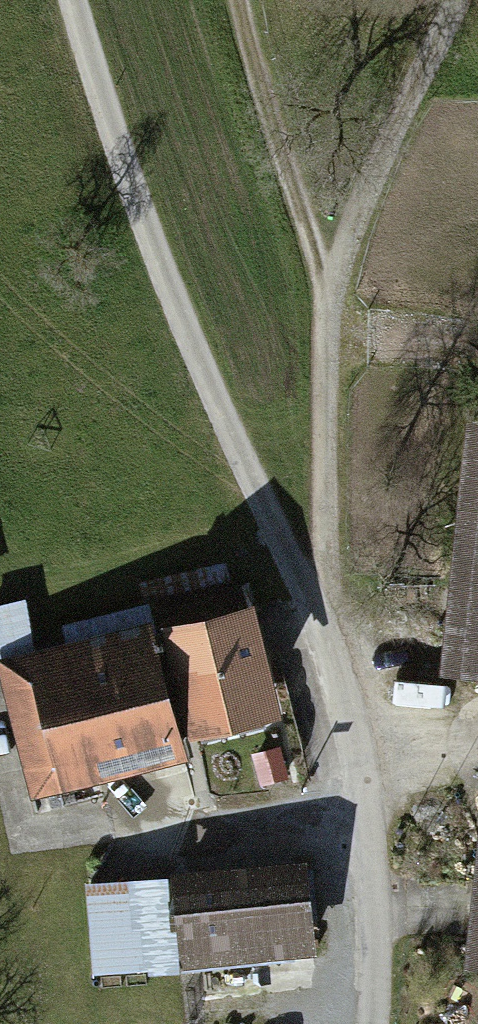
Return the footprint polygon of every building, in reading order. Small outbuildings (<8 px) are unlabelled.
[(477,426),(453,668),(477,670),(477,426)] [(152,606),(210,592),(203,565),(144,580),(152,606)] [(74,670),(35,679),(54,756),(175,726),(165,684),(183,679),(193,720),(200,718),(257,704),(264,702),(243,615),(238,616),(230,587),(210,592),(152,606),(159,635),(71,657),(74,670)] [(19,601),(0,605),(0,660),(28,653),(19,601)] [(175,726),(54,756),(35,679),(28,653),(0,660),(0,666),(31,794),(183,754),(175,726)] [(260,715),(257,704),(200,718),(203,729),(260,715)] [(299,869),(180,881),(187,950),(306,938),(299,869)] [(140,891),(92,894),(96,971),(145,968),(140,891)]
